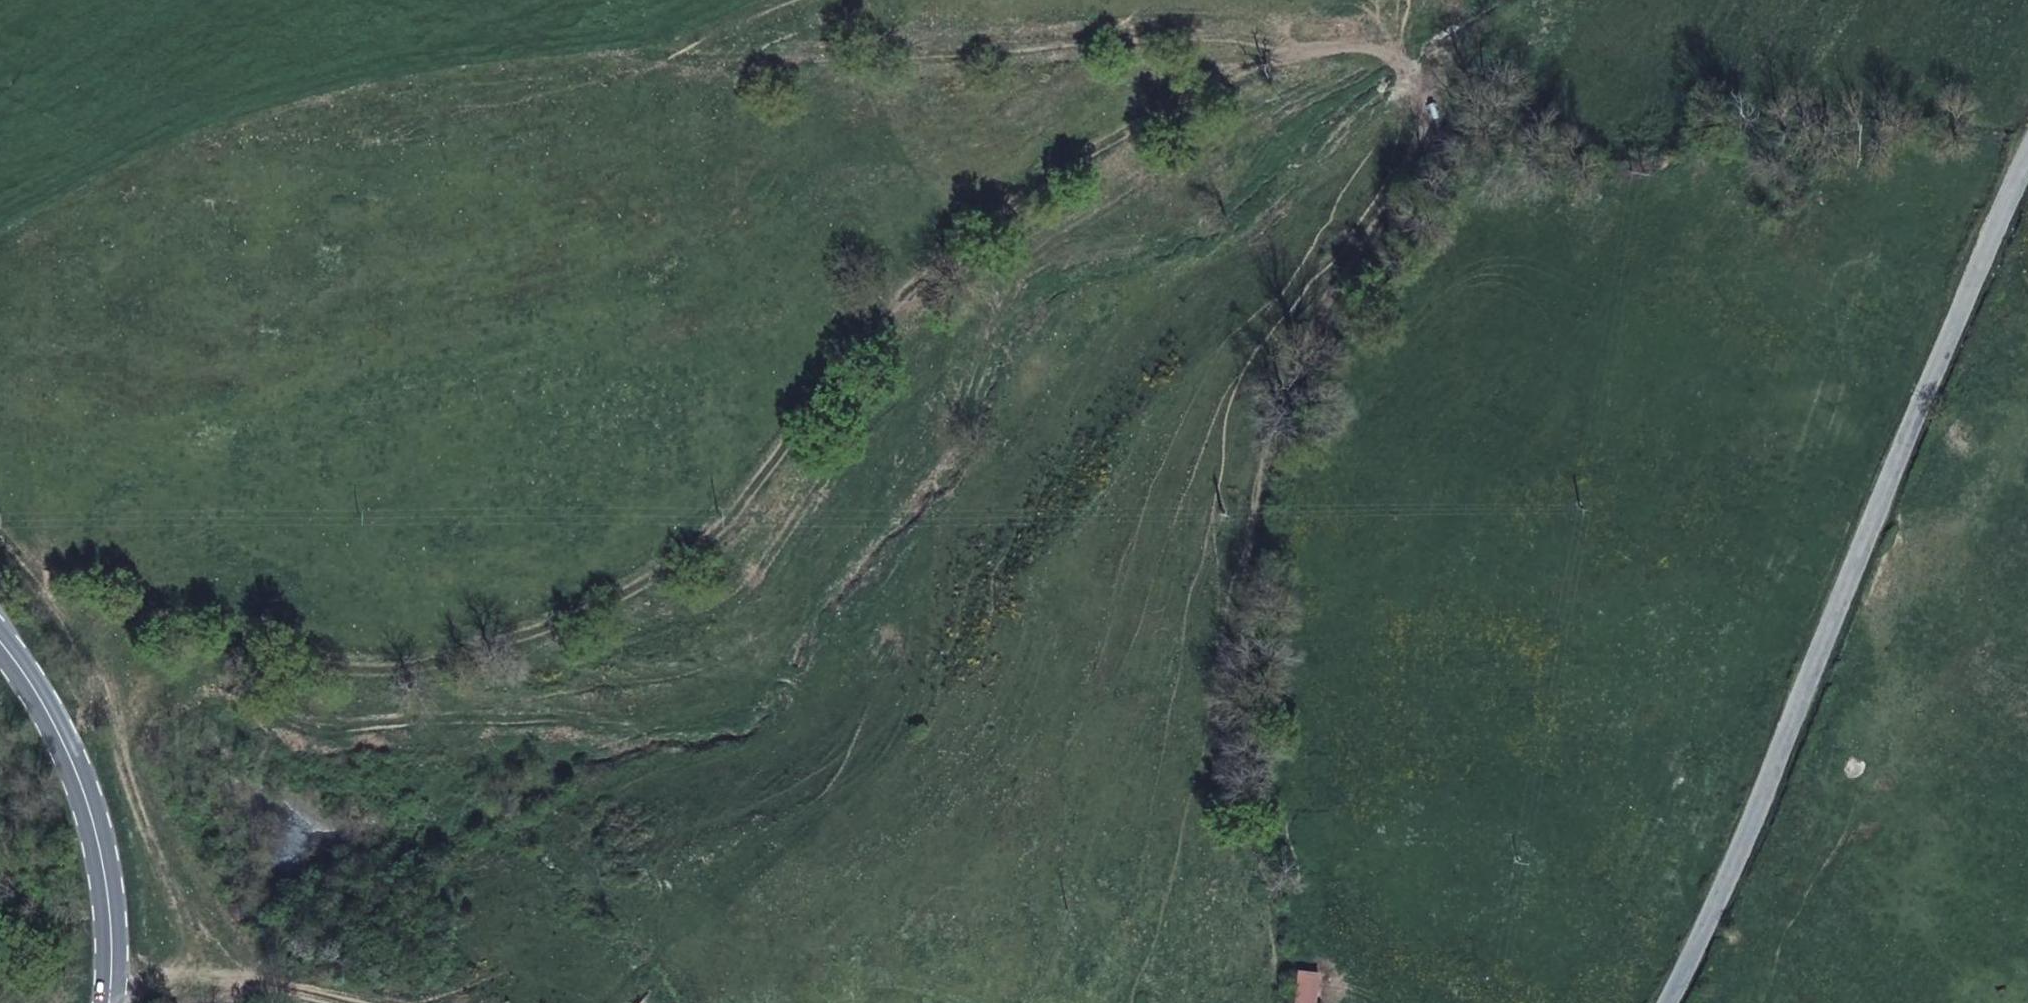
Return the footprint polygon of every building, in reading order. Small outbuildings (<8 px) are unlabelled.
[(1319,972),(1299,969),(1295,1002),(1316,1002),(1319,972)]
